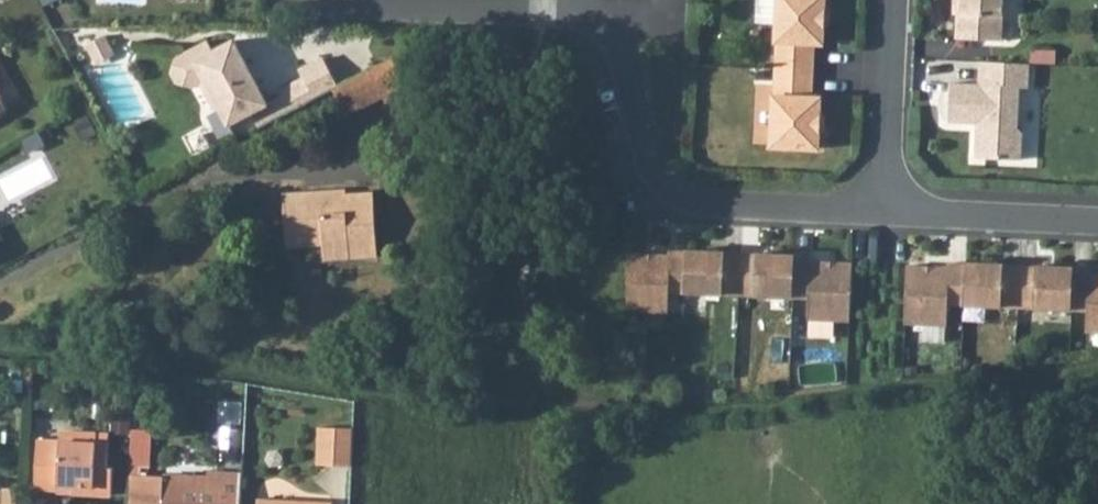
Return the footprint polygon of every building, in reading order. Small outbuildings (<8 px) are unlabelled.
[(784,62),(823,63),(824,37),(832,37),(832,23),(838,17),(839,6),(833,0),(787,0),(784,62)] [(970,7),(966,7),(965,32),(1000,34),(1000,23),(1011,23),(1012,0),(971,0),(970,7)] [(1011,23),(1000,23),(1000,34),(1011,34),(1011,23)] [(84,42),(92,57),(109,49),(102,34),(84,42)] [(171,83),(186,87),(200,79),(225,124),(247,111),(255,126),(328,85),(333,83),(317,54),(293,67),(298,75),(276,88),(279,93),(263,101),(228,38),(207,50),(201,39),(169,57),(165,72),(171,83)] [(395,48),(363,66),(377,92),(382,98),(413,81),(395,48)] [(1038,53),(989,51),(988,74),(959,73),(957,112),(991,113),(990,123),(986,123),(985,147),(1031,149),(1032,123),(1027,117),(1028,77),(1037,77),(1038,53)] [(823,63),(784,62),(781,140),(828,142),(828,127),(834,122),(835,110),(829,105),(830,90),(822,90),(823,63)] [(328,85),(341,110),(377,92),(363,66),(333,83),(328,85)] [(0,95),(0,111),(10,106),(3,94),(0,95)] [(247,111),(225,124),(233,138),(255,126),(247,111)] [(345,185),(285,191),(289,242),(326,239),(327,253),(379,249),(373,188),(345,190),(345,185)] [(860,311),(862,254),(821,253),(821,249),(804,248),(804,246),(766,245),(766,247),(734,246),(734,244),(696,243),(696,244),(679,244),(678,248),(638,247),(639,304),(678,305),(679,284),(819,289),(818,310),(860,311)] [(916,256),(915,313),(957,315),(957,294),(1097,299),(1097,320),(1097,258),(1083,258),(1083,256),(1045,255),(1045,256),(1013,255),(1013,254),(975,252),(975,254),(957,253),(957,258),(916,256)] [(322,423),(321,438),(335,439),(334,461),(355,462),(357,425),(322,423)] [(62,430),(62,440),(65,440),(73,431),(62,430)] [(65,440),(62,440),(39,438),(35,487),(59,488),(60,482),(74,483),(74,491),(112,494),(114,465),(107,465),(109,442),(98,442),(98,433),(73,431),(65,440)] [(335,439),(321,438),(320,461),(334,461),(335,439)] [(131,472),(130,496),(129,503),(243,503),(244,492),(245,474),(218,472),(211,477),(131,472)] [(20,487),(2,485),(2,482),(0,482),(0,503),(19,503),(20,487)]
